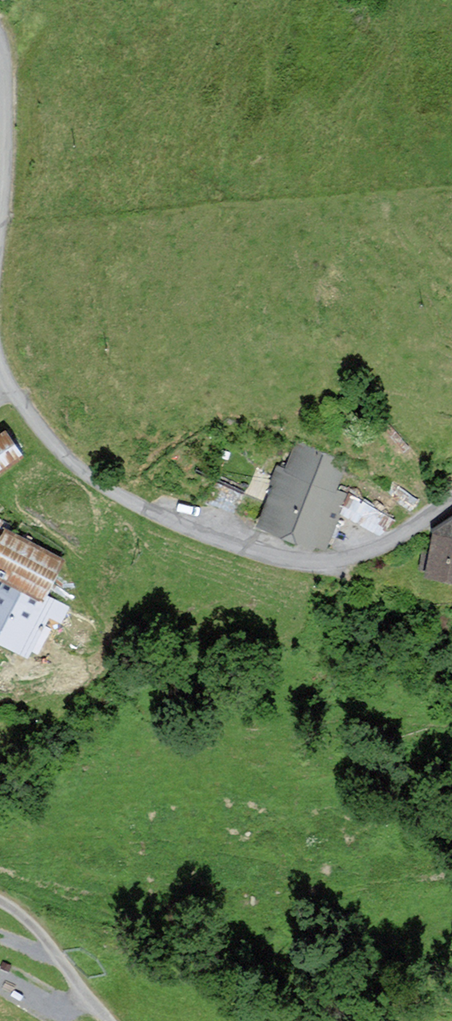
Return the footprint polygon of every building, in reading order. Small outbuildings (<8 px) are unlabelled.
[(0,433),(0,467),(20,454),(4,430),(0,433)] [(342,463),(297,446),(287,471),(278,467),(273,481),(276,482),(262,521),(324,545),(343,493),(332,489),(342,463)] [(435,528),(425,569),(451,575),(451,514),(435,528)] [(0,538),(0,635),(27,650),(53,604),(39,595),(59,559),(5,529),(0,538)]
